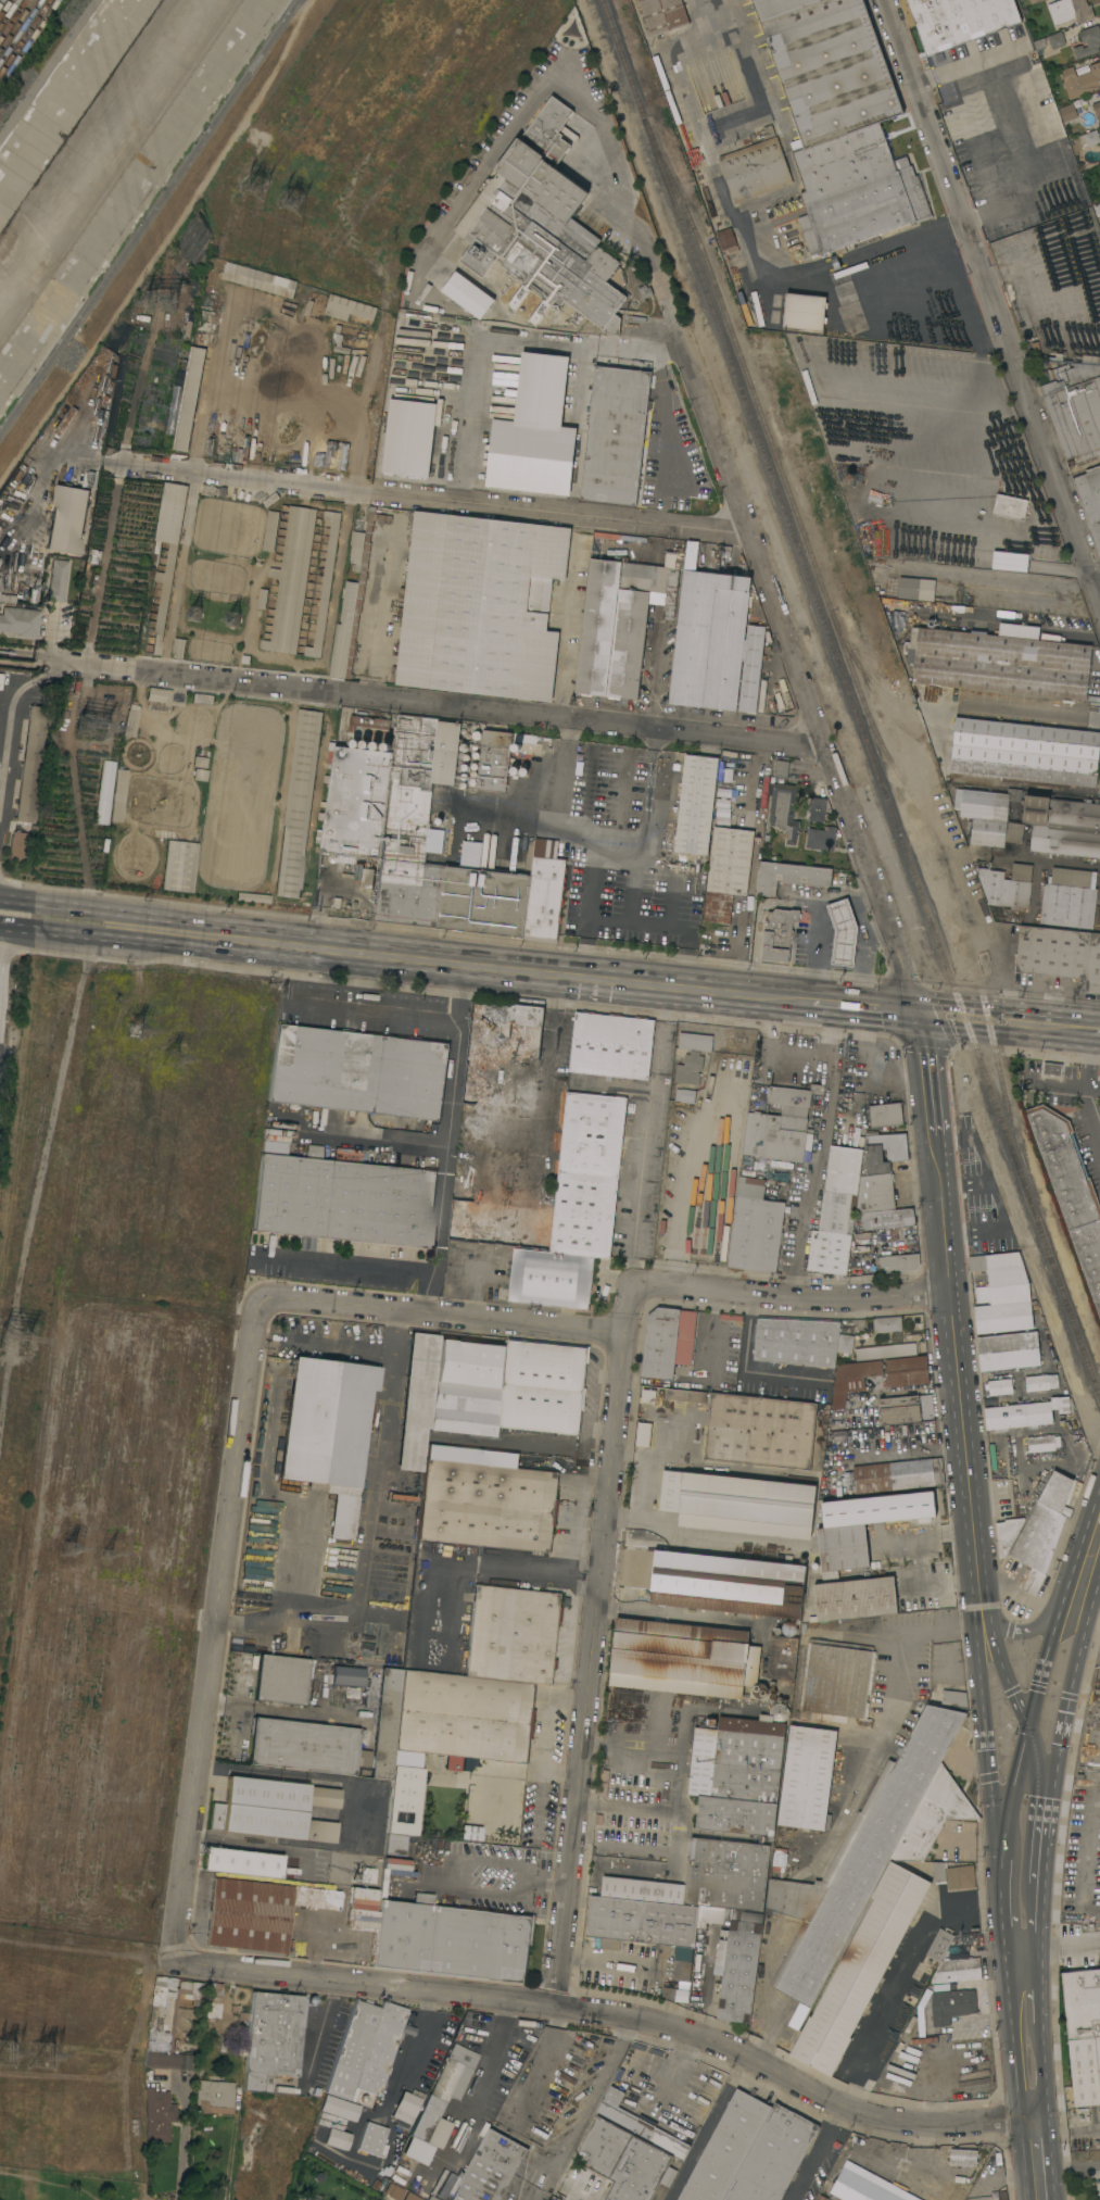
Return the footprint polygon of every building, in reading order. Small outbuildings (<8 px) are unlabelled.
[(650,37),(637,0),(681,0),(690,23),(650,37)] [(806,147),(753,0),(863,0),(903,112),(878,122),(893,161),(906,155),(910,165),(911,164),(915,175),(918,174),(933,216),(916,223),(915,219),(845,246),(847,252),(837,255),(835,249),(822,253),(821,251),(811,255),(797,217),(808,213),(800,192),(806,191),(792,152),(806,147)] [(926,55),(907,0),(1014,0),(1022,22),(926,55)] [(1048,4),(1059,0),(1086,0),(1088,5),(1091,4),(1092,7),(1091,8),(1095,17),(1091,18),(1090,17),(1077,23),(1075,17),(1054,24),(1048,4)] [(1098,24),(1099,30),(1099,40),(1099,43),(1099,46),(1098,47),(1099,51),(1076,60),(1073,48),(1082,45),(1083,48),(1087,46),(1085,40),(1082,41),(1078,32),(1098,24)] [(1052,48),(1048,36),(1061,30),(1062,33),(1063,32),(1066,41),(1065,41),(1065,43),(1052,48)] [(1089,65),(1099,62),(1099,85),(1098,86),(1099,89),(1070,100),(1063,83),(1064,81),(1060,71),(1073,66),(1076,75),(1091,70),(1089,65)] [(565,300),(560,305),(555,301),(535,326),(528,320),(543,300),(536,296),(536,293),(531,289),(515,311),(507,305),(523,282),(500,265),(503,261),(498,257),(483,277),(460,260),(472,243),(453,229),(491,178),(493,179),(498,172),(495,168),(518,137),(520,139),(553,95),(573,111),(557,131),(561,135),(560,137),(570,144),(554,166),(589,192),(570,216),(602,240),(597,246),(620,262),(606,281),(627,297),(615,313),(620,318),(619,335),(608,334),(565,300)] [(1091,104),(1099,101),(1099,123),(1099,124),(1091,104)] [(1064,122),(1059,108),(1072,102),(1077,116),(1064,122)] [(1096,129),(1099,139),(1099,142),(1087,147),(1086,146),(1084,147),(1083,144),(1082,146),(1078,136),(1096,129)] [(776,136),(793,183),(788,184),(787,181),(783,184),(784,186),(735,203),(718,156),(776,136)] [(785,242),(779,225),(757,232),(765,256),(789,248),(787,242),(785,242)] [(721,250),(716,231),(731,227),(736,244),(721,250)] [(836,306),(840,305),(829,274),(847,267),(869,329),(847,337),(836,306)] [(222,278),(224,271),(264,281),(262,290),(222,278)] [(494,300),(480,319),(441,290),(456,271),(494,300)] [(826,297),(824,310),(827,311),(826,316),(824,316),(822,330),(782,326),(786,292),(826,297)] [(377,307),(372,320),(349,313),(346,320),(324,314),(330,293),(377,307)] [(213,312),(188,452),(173,449),(198,309),(213,312)] [(478,351),(503,354),(488,489),(464,486),(478,351)] [(1082,354),(1099,356),(1099,366),(1072,364),(1071,362),(1082,363),(1082,354)] [(538,359),(559,362),(544,493),(522,491),(538,359)] [(1072,364),(1099,366),(1099,458),(1098,458),(1097,455),(1076,463),(1074,456),(1065,460),(1039,386),(1045,384),(1042,377),(1040,377),(1038,372),(1048,368),(1049,372),(1051,370),(1051,369),(1069,363),(1070,368),(1073,367),(1072,364)] [(636,505),(580,499),(583,475),(578,475),(583,425),(589,425),(595,366),(650,372),(636,505)] [(381,473),(428,478),(435,404),(388,399),(381,473)] [(658,457),(645,458),(644,444),(658,444),(658,457)] [(1099,464),(1099,466),(1099,557),(1072,478),(1086,473),(1085,469),(1099,464)] [(160,655),(151,654),(163,582),(154,580),(156,571),(165,573),(170,542),(161,541),(159,553),(154,553),(156,540),(155,540),(165,481),(188,486),(160,655)] [(78,553),(46,548),(56,485),(89,490),(78,553)] [(1039,492),(1037,500),(1001,492),(1003,485),(1039,492)] [(991,514),(996,493),(1028,500),(1024,521),(991,514)] [(296,654),(261,649),(262,640),(270,641),(279,578),(267,577),(269,567),(280,569),(290,505),(316,510),(296,654)] [(369,505),(376,506),(376,514),(385,515),(384,521),(374,519),(372,533),(370,532),(369,542),(370,543),(361,614),(359,614),(350,679),(344,678),(352,625),(359,573),(365,530),(369,505)] [(274,552),(263,550),(267,511),(279,512),(274,552)] [(320,657),(304,655),(305,646),(313,648),(331,520),(323,519),(324,511),(341,513),(320,657)] [(570,528),(565,580),(559,579),(558,586),(551,584),(547,613),(548,613),(546,630),(559,632),(552,702),(395,684),(395,680),(391,680),(392,667),(396,667),(414,511),(570,528)] [(353,571),(354,563),(350,563),(352,544),(351,544),(353,528),(365,530),(359,573),(353,571)] [(663,567),(666,551),(684,553),(683,569),(679,568),(673,620),(665,619),(666,604),(663,604),(665,594),(649,592),(653,566),(663,567)] [(1026,572),(1027,554),(991,552),(990,570),(1026,572)] [(63,601),(48,600),(52,558),(68,561),(63,601)] [(649,592),(637,700),(574,692),(590,558),(653,566),(649,592)] [(683,569),(751,577),(736,712),(668,704),(683,569)] [(935,579),(933,601),(897,598),(899,577),(935,579)] [(350,623),(341,621),(346,583),(349,583),(349,582),(351,582),(351,584),(355,584),(350,623)] [(267,589),(265,608),(256,607),(258,592),(262,588),(267,589)] [(18,633),(0,632),(0,630),(0,615),(2,615),(3,606),(40,611),(37,638),(18,636),(18,633)] [(344,678),(329,676),(336,624),(341,624),(341,623),(352,625),(344,678)] [(756,713),(737,711),(748,625),(766,627),(756,713)] [(1092,645),(1087,701),(912,682),(915,649),(909,648),(911,628),(918,629),(918,627),(1092,645)] [(182,658),(172,657),(174,638),(186,640),(182,658)] [(172,690),(169,706),(163,705),(163,702),(147,700),(147,695),(146,694),(146,692),(147,692),(148,687),(172,690)] [(122,734),(127,709),(128,709),(129,704),(130,704),(131,701),(136,702),(135,705),(138,706),(137,712),(139,712),(134,737),(122,734)] [(29,705),(46,707),(31,822),(14,820),(29,705)] [(298,708),(323,712),(300,889),(298,889),(296,897),(275,895),(298,708)] [(557,940),(523,936),(523,938),(374,920),(380,859),(319,852),(324,820),(317,819),(318,813),(325,814),(329,783),(323,782),(324,776),(330,776),(334,745),(349,747),(351,734),(347,734),(350,715),(390,719),(389,727),(392,727),(391,732),(389,732),(388,737),(394,738),(395,734),(393,733),(393,726),(396,727),(397,714),(439,718),(439,720),(460,722),(454,784),(432,782),(428,822),(430,822),(428,845),(426,844),(425,865),(530,876),(534,837),(558,839),(556,858),(566,859),(557,940)] [(954,716),(1099,732),(1099,743),(1096,788),(1070,784),(1069,789),(1001,781),(1002,778),(949,771),(954,716)] [(513,732),(505,792),(476,789),(482,729),(513,732)] [(707,855),(674,851),(684,754),(718,757),(707,855)] [(193,755),(207,757),(205,768),(192,766),(193,755)] [(786,778),(774,777),(776,759),(788,762),(786,778)] [(108,825),(113,770),(114,770),(115,762),(101,760),(95,824),(108,825)] [(116,768),(127,770),(122,821),(110,820),(116,768)] [(194,768),(207,770),(206,781),(193,779),(194,768)] [(786,844),(786,837),(785,837),(785,833),(784,833),(784,829),(779,829),(777,828),(777,826),(774,826),(774,827),(770,826),(770,824),(769,824),(769,822),(770,822),(770,821),(769,821),(769,813),(769,810),(770,810),(773,782),(796,785),(793,812),(794,812),(793,818),(793,817),(792,820),(799,821),(798,831),(797,831),(795,845),(786,844)] [(970,843),(973,818),(959,816),(962,789),(1007,793),(1008,788),(1022,789),(1021,802),(1009,801),(1007,821),(1023,824),(1021,843),(1004,841),(1003,847),(970,843)] [(1025,795),(1099,803),(1099,859),(1029,851),(1033,824),(1022,822),(1025,795)] [(811,797),(826,799),(825,802),(826,802),(825,812),(824,812),(823,822),(814,821),(813,822),(812,822),(812,820),(808,820),(811,797)] [(746,895),(733,894),(730,923),(704,921),(707,891),(706,891),(713,826),(754,831),(746,895)] [(832,851),(805,847),(808,828),(824,830),(824,826),(835,827),(832,851)] [(23,862),(9,859),(10,854),(8,854),(11,835),(12,835),(12,831),(27,833),(23,862)] [(162,889),(167,840),(188,842),(198,843),(192,892),(162,889)] [(372,890),(362,888),(362,881),(354,880),(354,877),(341,876),(341,872),(336,871),(337,856),(365,859),(364,864),(367,864),(366,868),(375,869),(372,890)] [(832,868),(830,885),(825,885),(825,887),(805,884),(805,883),(801,882),(801,884),(780,882),(780,880),(777,880),(775,895),(774,895),(774,896),(756,894),(760,860),(832,868)] [(989,869),(989,870),(1004,871),(1003,879),(1010,880),(1012,863),(1032,865),(1031,882),(1032,882),(1028,908),(1024,908),(1024,909),(1022,908),(1019,907),(1019,910),(1011,909),(1011,912),(1004,910),(1004,909),(1006,909),(1006,908),(1010,908),(1010,906),(992,905),(991,906),(988,906),(989,904),(987,904),(987,901),(975,867),(989,869)] [(1092,929),(1039,923),(1044,883),(1050,883),(1052,867),(1091,871),(1090,888),(1097,889),(1092,929)] [(852,966),(831,964),(835,930),(826,904),(847,897),(857,928),(852,966)] [(798,922),(793,921),(793,923),(794,923),(794,927),(792,927),(792,930),(793,930),(794,930),(793,942),(792,943),(791,943),(788,964),(759,960),(762,929),(764,929),(764,920),(768,920),(768,912),(771,912),(774,908),(791,910),(791,909),(792,909),(799,909),(799,910),(798,922)] [(1020,925),(1099,933),(1099,994),(1084,992),(1085,979),(1027,972),(1027,973),(1013,972),(1014,965),(1015,965),(1020,925)] [(543,1007),(533,1110),(463,1103),(472,1003),(511,1006),(511,1005),(518,1004),(543,1007)] [(611,1076),(611,1081),(604,1081),(605,1074),(569,1071),(576,1011),(654,1020),(648,1080),(611,1076)] [(448,1044),(440,1120),(267,1101),(277,1024),(448,1044)] [(712,1035),(710,1052),(678,1048),(680,1032),(712,1035)] [(673,1082),(677,1064),(683,1065),(685,1054),(690,1054),(691,1051),(699,1052),(698,1056),(704,1056),(701,1070),(698,1070),(697,1072),(700,1073),(698,1085),(673,1082)] [(1042,1073),(1044,1061),(1062,1063),(1060,1076),(1042,1073)] [(810,1090),(810,1083),(824,1085),(823,1094),(811,1093),(809,1108),(767,1103),(767,1101),(766,1101),(767,1093),(768,1093),(769,1085),(810,1090)] [(695,1091),(694,1104),(680,1102),(674,1101),(675,1089),(681,1090),(681,1089),(695,1091)] [(609,1258),(593,1257),(587,1309),(508,1300),(514,1247),(551,1252),(567,1091),(627,1097),(609,1258)] [(871,1127),(869,1106),(900,1103),(902,1123),(871,1127)] [(1089,1178),(1099,1209),(1099,1320),(1025,1110),(1042,1104),(1069,1120),(1073,1132),(1072,1132),(1088,1178),(1089,1178)] [(747,1111),(781,1116),(781,1115),(807,1118),(806,1129),(813,1130),(810,1151),(804,1151),(802,1162),(760,1157),(761,1156),(743,1154),(747,1111)] [(865,1133),(877,1132),(877,1134),(906,1133),(907,1154),(909,1154),(909,1159),(908,1159),(908,1160),(890,1161),(892,1173),(860,1177),(863,1149),(865,1133)] [(252,1230),(261,1154),(262,1154),(263,1140),(287,1143),(286,1156),(305,1158),(306,1144),(321,1146),(320,1159),(333,1160),(334,1147),(361,1151),(359,1164),(435,1171),(428,1248),(252,1230)] [(846,1275),(806,1269),(812,1230),(818,1230),(830,1145),(863,1149),(860,1177),(855,1212),(846,1275)] [(892,1173),(895,1209),(893,1209),(855,1212),(860,1177),(892,1173)] [(781,1232),(783,1232),(782,1244),(780,1244),(775,1273),(726,1267),(736,1196),(739,1177),(766,1180),(762,1199),(785,1203),(781,1232)] [(448,1240),(452,1199),(454,1199),(454,1190),(468,1192),(467,1200),(553,1210),(549,1249),(448,1240)] [(913,1208),(914,1225),(861,1231),(861,1220),(857,1221),(855,1218),(855,1212),(893,1209),(913,1208)] [(869,1252),(851,1253),(851,1247),(854,1239),(854,1233),(871,1232),(871,1237),(869,1245),(869,1252)] [(1033,1328),(977,1334),(974,1306),(990,1305),(990,1302),(977,1304),(975,1287),(988,1285),(987,1270),(970,1271),(969,1261),(971,1256),(1019,1252),(1028,1283),(1033,1328)] [(881,1273),(878,1257),(919,1254),(920,1264),(916,1270),(881,1273)] [(659,1307),(659,1305),(675,1307),(675,1309),(696,1311),(691,1365),(674,1363),(672,1380),(641,1376),(647,1316),(657,1307),(659,1307)] [(834,1369),(753,1360),(754,1353),(751,1353),(751,1349),(754,1349),(757,1318),(758,1318),(758,1316),(839,1319),(839,1321),(840,1321),(834,1369)] [(874,1333),(873,1318),(900,1316),(901,1331),(874,1333)] [(1037,1331),(1040,1366),(981,1371),(976,1337),(1037,1331)] [(429,1429),(426,1429),(421,1471),(397,1469),(410,1332),(439,1335),(429,1429)] [(851,1354),(837,1352),(839,1334),(854,1335),(851,1354)] [(579,1434),(500,1426),(498,1436),(430,1430),(439,1340),(507,1346),(507,1340),(587,1348),(579,1434)] [(854,1347),(854,1359),(916,1356),(915,1344),(854,1347)] [(926,1355),(930,1383),(888,1387),(885,1359),(926,1355)] [(282,1443),(279,1443),(285,1394),(289,1395),(294,1356),(380,1367),(377,1391),(376,1391),(374,1405),(369,1404),(357,1496),(358,1496),(353,1541),(329,1537),(334,1494),(324,1493),(324,1492),(306,1489),(307,1482),(278,1478),(282,1443)] [(882,1360),(882,1363),(884,1362),(885,1368),(883,1368),(883,1375),(863,1376),(865,1391),(846,1393),(844,1409),(831,1410),(837,1365),(882,1360)] [(1026,1392),(1025,1376),(1048,1374),(1048,1375),(1057,1374),(1059,1387),(1049,1388),(1049,1390),(1026,1392)] [(1011,1379),(1012,1388),(1014,1388),(1014,1392),(1012,1392),(1013,1393),(989,1396),(988,1381),(1011,1379)] [(707,1393),(706,1403),(699,1403),(699,1405),(705,1405),(704,1411),(696,1410),(696,1401),(665,1398),(666,1388),(707,1393)] [(656,1391),(654,1404),(641,1403),(642,1390),(656,1391)] [(817,1404),(810,1470),(704,1459),(710,1393),(817,1404)] [(880,1426),(878,1420),(881,1420),(878,1399),(919,1395),(932,1394),(934,1420),(880,1426)] [(1038,1425),(1038,1429),(1028,1430),(1027,1425),(1012,1428),(1013,1431),(995,1433),(994,1430),(986,1430),(984,1408),(1050,1401),(1050,1397),(1058,1396),(1058,1397),(1069,1396),(1069,1398),(1072,1398),(1073,1411),(1070,1411),(1070,1412),(1059,1413),(1058,1408),(1051,1409),(1053,1423),(1038,1425)] [(634,1446),(637,1422),(652,1423),(648,1447),(634,1446)] [(1028,1453),(1027,1437),(1053,1435),(1053,1436),(1061,1436),(1062,1446),(1054,1447),(1055,1450),(1028,1453)] [(446,1461),(446,1458),(454,1459),(453,1461),(558,1472),(551,1552),(418,1538),(426,1459),(446,1461)] [(829,1496),(825,1470),(852,1467),(932,1458),(941,1458),(944,1484),(935,1485),(829,1496)] [(1033,1596),(1019,1588),(1031,1567),(1008,1555),(1052,1469),(1072,1480),(1075,1480),(1066,1505),(1064,1504),(1063,1506),(1071,1509),(1069,1517),(1064,1516),(1045,1574),(1033,1596)] [(678,1525),(679,1512),(659,1510),(662,1470),(815,1485),(810,1539),(809,1539),(808,1556),(777,1552),(780,1536),(678,1525)] [(821,1571),(817,1529),(824,1528),(822,1503),(935,1491),(938,1518),(898,1522),(898,1520),(864,1523),(870,1567),(821,1571)] [(999,1558),(996,1523),(1004,1522),(1004,1520),(1024,1518),(1024,1520),(1004,1558),(999,1558)] [(649,1604),(650,1591),(620,1587),(624,1546),(806,1566),(804,1592),(806,1593),(804,1606),(801,1606),(800,1619),(649,1604)] [(817,1614),(813,1584),(872,1577),(872,1573),(885,1571),(886,1576),(894,1575),(896,1598),(912,1597),(914,1610),(801,1623),(802,1617),(817,1614)] [(465,1676),(475,1585),(513,1588),(514,1584),(523,1585),(522,1589),(560,1594),(552,1685),(535,1683),(465,1676)] [(609,1685),(616,1618),(749,1632),(748,1644),(749,1644),(749,1645),(760,1646),(757,1686),(743,1685),(741,1708),(721,1706),(721,1697),(703,1695),(704,1682),(699,1682),(698,1695),(609,1685)] [(795,1635),(792,1636),(791,1636),(788,1636),(785,1635),(783,1634),(782,1632),(782,1629),(782,1627),(783,1625),(784,1623),(786,1621),(789,1621),(791,1621),(793,1622),(795,1623),(797,1626),(797,1627),(797,1630),(796,1633),(795,1635)] [(854,1644),(852,1648),(858,1649),(859,1645),(873,1646),(873,1651),(875,1651),(870,1695),(868,1695),(867,1702),(869,1702),(867,1719),(847,1717),(847,1723),(815,1719),(817,1712),(800,1710),(810,1638),(818,1639),(819,1636),(806,1635),(807,1629),(819,1630),(820,1626),(834,1627),(834,1642),(854,1644)] [(357,1652),(345,1650),(347,1632),(359,1633),(357,1652)] [(794,1681),(766,1677),(770,1635),(798,1638),(794,1681)] [(260,1654),(313,1660),(312,1679),(307,1679),(306,1692),(313,1692),(312,1702),(305,1701),(304,1705),(255,1699),(260,1654)] [(364,1668),(332,1667),(330,1697),(357,1698),(357,1688),(363,1688),(364,1668)] [(359,1728),(357,1749),(371,1751),(371,1756),(372,1756),(377,1723),(372,1723),(374,1717),(377,1717),(377,1715),(374,1714),(374,1709),(378,1709),(382,1668),(402,1670),(390,1780),(354,1776),(354,1774),(249,1763),(253,1717),(359,1728)] [(527,1763),(458,1756),(457,1767),(444,1765),(445,1755),(394,1749),(403,1670),(465,1676),(535,1683),(527,1763)] [(928,1705),(932,1682),(943,1683),(943,1689),(965,1692),(968,1708),(928,1705)] [(895,1762),(896,1762),(899,1757),(899,1755),(902,1748),(926,1705),(966,1713),(940,1761),(981,1819),(945,1819),(922,1861),(887,1860),(798,2031),(787,2025),(799,2002),(775,1988),(775,1987),(811,1922),(895,1762)] [(696,1828),(699,1796),(687,1795),(694,1727),(718,1730),(719,1717),(784,1723),(773,1836),(696,1828)] [(789,1725),(836,1731),(826,1814),(831,1814),(830,1830),(824,1828),(824,1831),(788,1825),(787,1830),(780,1828),(781,1824),(776,1824),(789,1725)] [(883,1756),(886,1749),(899,1757),(896,1762),(883,1756)] [(848,1784),(832,1783),(835,1756),(851,1758),(848,1784)] [(802,1920),(764,1908),(769,1878),(813,1885),(814,1880),(821,1881),(858,1811),(860,1812),(888,1759),(895,1762),(811,1922),(802,1920)] [(416,1836),(385,1833),(392,1765),(422,1769),(416,1836)] [(308,1785),(308,1786),(341,1789),(339,1809),(306,1806),(302,1838),(208,1828),(212,1802),(225,1805),(228,1776),(308,1785)] [(305,1840),(307,1820),(337,1823),(334,1843),(305,1840)] [(460,1839),(462,1825),(481,1827),(480,1840),(460,1839)] [(750,1842),(750,1833),(721,1833),(721,1841),(750,1842)] [(384,1853),(385,1834),(406,1835),(404,1856),(384,1853)] [(431,1856),(420,1855),(422,1837),(432,1838),(431,1856)] [(684,1903),(691,1837),(772,1846),(771,1859),(769,1859),(763,1912),(708,1906),(699,1906),(684,1903)] [(439,1872),(435,1874),(433,1874),(431,1871),(434,1844),(437,1841),(440,1843),(441,1845),(439,1872)] [(280,1877),(281,1854),(203,1848),(202,1872),(280,1877)] [(388,1856),(393,1857),(392,1862),(403,1863),(402,1876),(391,1874),(390,1880),(384,1880),(388,1856)] [(849,2037),(851,2038),(832,2076),(789,2054),(809,2016),(811,2017),(873,1898),(871,1897),(889,1861),(931,1883),(849,2037)] [(947,1868),(973,1864),(975,1887),(947,1889),(945,1868),(946,1883),(935,1884),(935,1883),(934,1883),(932,1861),(946,1862),(947,1868)] [(374,1884),(358,1882),(361,1866),(376,1869),(374,1884)] [(205,1945),(213,1877),(274,1884),(274,1882),(281,1883),(281,1885),(292,1886),(286,1953),(205,1945)] [(695,1948),(646,1943),(646,1946),(633,1944),(633,1940),(594,1937),(594,1939),(589,1938),(589,1936),(586,1936),(591,1895),(624,1899),(627,1878),(636,1880),(635,1900),(644,1901),(645,1894),(658,1896),(657,1902),(698,1906),(697,1925),(695,1948)] [(372,1966),(379,1900),(387,1900),(388,1888),(395,1889),(394,1901),(413,1903),(414,1893),(433,1895),(432,1906),(531,1916),(524,1983),(372,1966)] [(699,1906),(708,1906),(706,1926),(697,1925),(698,1906),(699,1906)] [(763,1913),(749,2023),(732,2021),(732,2023),(723,2022),(724,2020),(716,2019),(729,1923),(721,1922),(722,1908),(763,1913)] [(348,1924),(374,1928),(377,1912),(351,1909),(348,1924)] [(775,1987),(773,1986),(774,1985),(769,1983),(797,1931),(798,1931),(798,1929),(798,1928),(802,1920),(811,1922),(775,1987)] [(939,1927),(953,1935),(939,1962),(925,1954),(939,1927)] [(931,1984),(931,1979),(941,1961),(958,1959),(958,1958),(972,1957),(972,1958),(979,1957),(982,1978),(931,1984)] [(1091,1969),(1099,1968),(1099,2104),(1075,2107),(1061,1972),(1091,1969)] [(172,2052),(194,2054),(192,2071),(166,2067),(166,2070),(144,2067),(146,2051),(138,2050),(139,2037),(147,2037),(149,2015),(162,2017),(164,2001),(152,2000),(153,1986),(156,1986),(157,1977),(176,1979),(175,1988),(178,1988),(179,1982),(191,1983),(191,1982),(194,1982),(194,1984),(201,1984),(199,2007),(191,2006),(192,1995),(178,1994),(172,2052)] [(220,2008),(222,2008),(222,2011),(219,2011),(219,2017),(200,2016),(201,2010),(205,2010),(205,2002),(211,2002),(212,1983),(222,1984),(220,2008)] [(956,1983),(956,1989),(934,1991),(933,1985),(956,1983)] [(925,2036),(919,2037),(916,2007),(922,1996),(923,1996),(926,1989),(931,1990),(926,1998),(928,1999),(923,2008),(925,2036)] [(966,1989),(966,1990),(975,1989),(976,2013),(970,2013),(970,2014),(950,2016),(950,2025),(933,2026),(932,2006),(932,1992),(966,1989)] [(252,1991),(304,1996),(298,2076),(270,2074),(269,2092),(243,2090),(249,2021),(250,2013),(252,1991)] [(355,1999),(379,2008),(381,2001),(407,2010),(379,2096),(357,2088),(353,2102),(324,2092),(355,1999)] [(238,2020),(239,2012),(250,2013),(249,2021),(238,2020)] [(403,2150),(453,2042),(479,2056),(458,2100),(450,2096),(446,2102),(445,2101),(438,2117),(452,2124),(440,2149),(426,2142),(426,2144),(439,2149),(431,2164),(403,2150)] [(232,2114),(194,2111),(197,2079),(235,2083),(232,2114)] [(595,2114),(612,2080),(628,2088),(621,2100),(631,2105),(628,2112),(637,2116),(638,2116),(656,2126),(656,2127),(691,2146),(682,2161),(673,2157),(597,2115),(595,2114)] [(169,2103),(176,2103),(176,2122),(169,2122),(169,2141),(157,2141),(157,2147),(146,2147),(146,2099),(144,2099),(144,2087),(154,2087),(154,2091),(169,2091),(169,2103)] [(772,2108),(722,2199),(676,2199),(736,2088),(749,2095),(753,2088),(757,2090),(754,2097),(772,2108)] [(420,2099),(414,2115),(396,2108),(403,2091),(420,2099)] [(362,2108),(358,2121),(320,2110),(325,2097),(362,2108)] [(782,2195),(779,2199),(722,2199),(772,2108),(775,2102),(819,2126),(789,2180),(792,2183),(784,2197),(782,2195)] [(444,2112),(446,2105),(470,2116),(468,2123),(444,2112)] [(392,2115),(395,2108),(413,2116),(409,2123),(392,2115)] [(659,2183),(650,2199),(605,2199),(615,2182),(574,2160),(597,2115),(673,2157),(668,2165),(677,2171),(668,2187),(659,2183)] [(387,2128),(382,2144),(388,2146),(383,2158),(356,2149),(366,2122),(387,2128)] [(528,2149),(500,2199),(450,2199),(489,2127),(528,2149)] [(322,2144),(345,2150),(349,2135),(327,2128),(322,2144)] [(977,2150),(976,2166),(949,2165),(950,2149),(977,2150)] [(848,2160),(922,2199),(843,2199),(831,2193),(830,2192),(835,2184),(830,2182),(836,2171),(840,2173),(848,2160)] [(405,2191),(400,2199),(394,2199),(388,2197),(389,2195),(383,2192),(389,2183),(405,2191)] [(1007,2191),(1007,2199),(998,2199),(998,2191),(1007,2191)]
